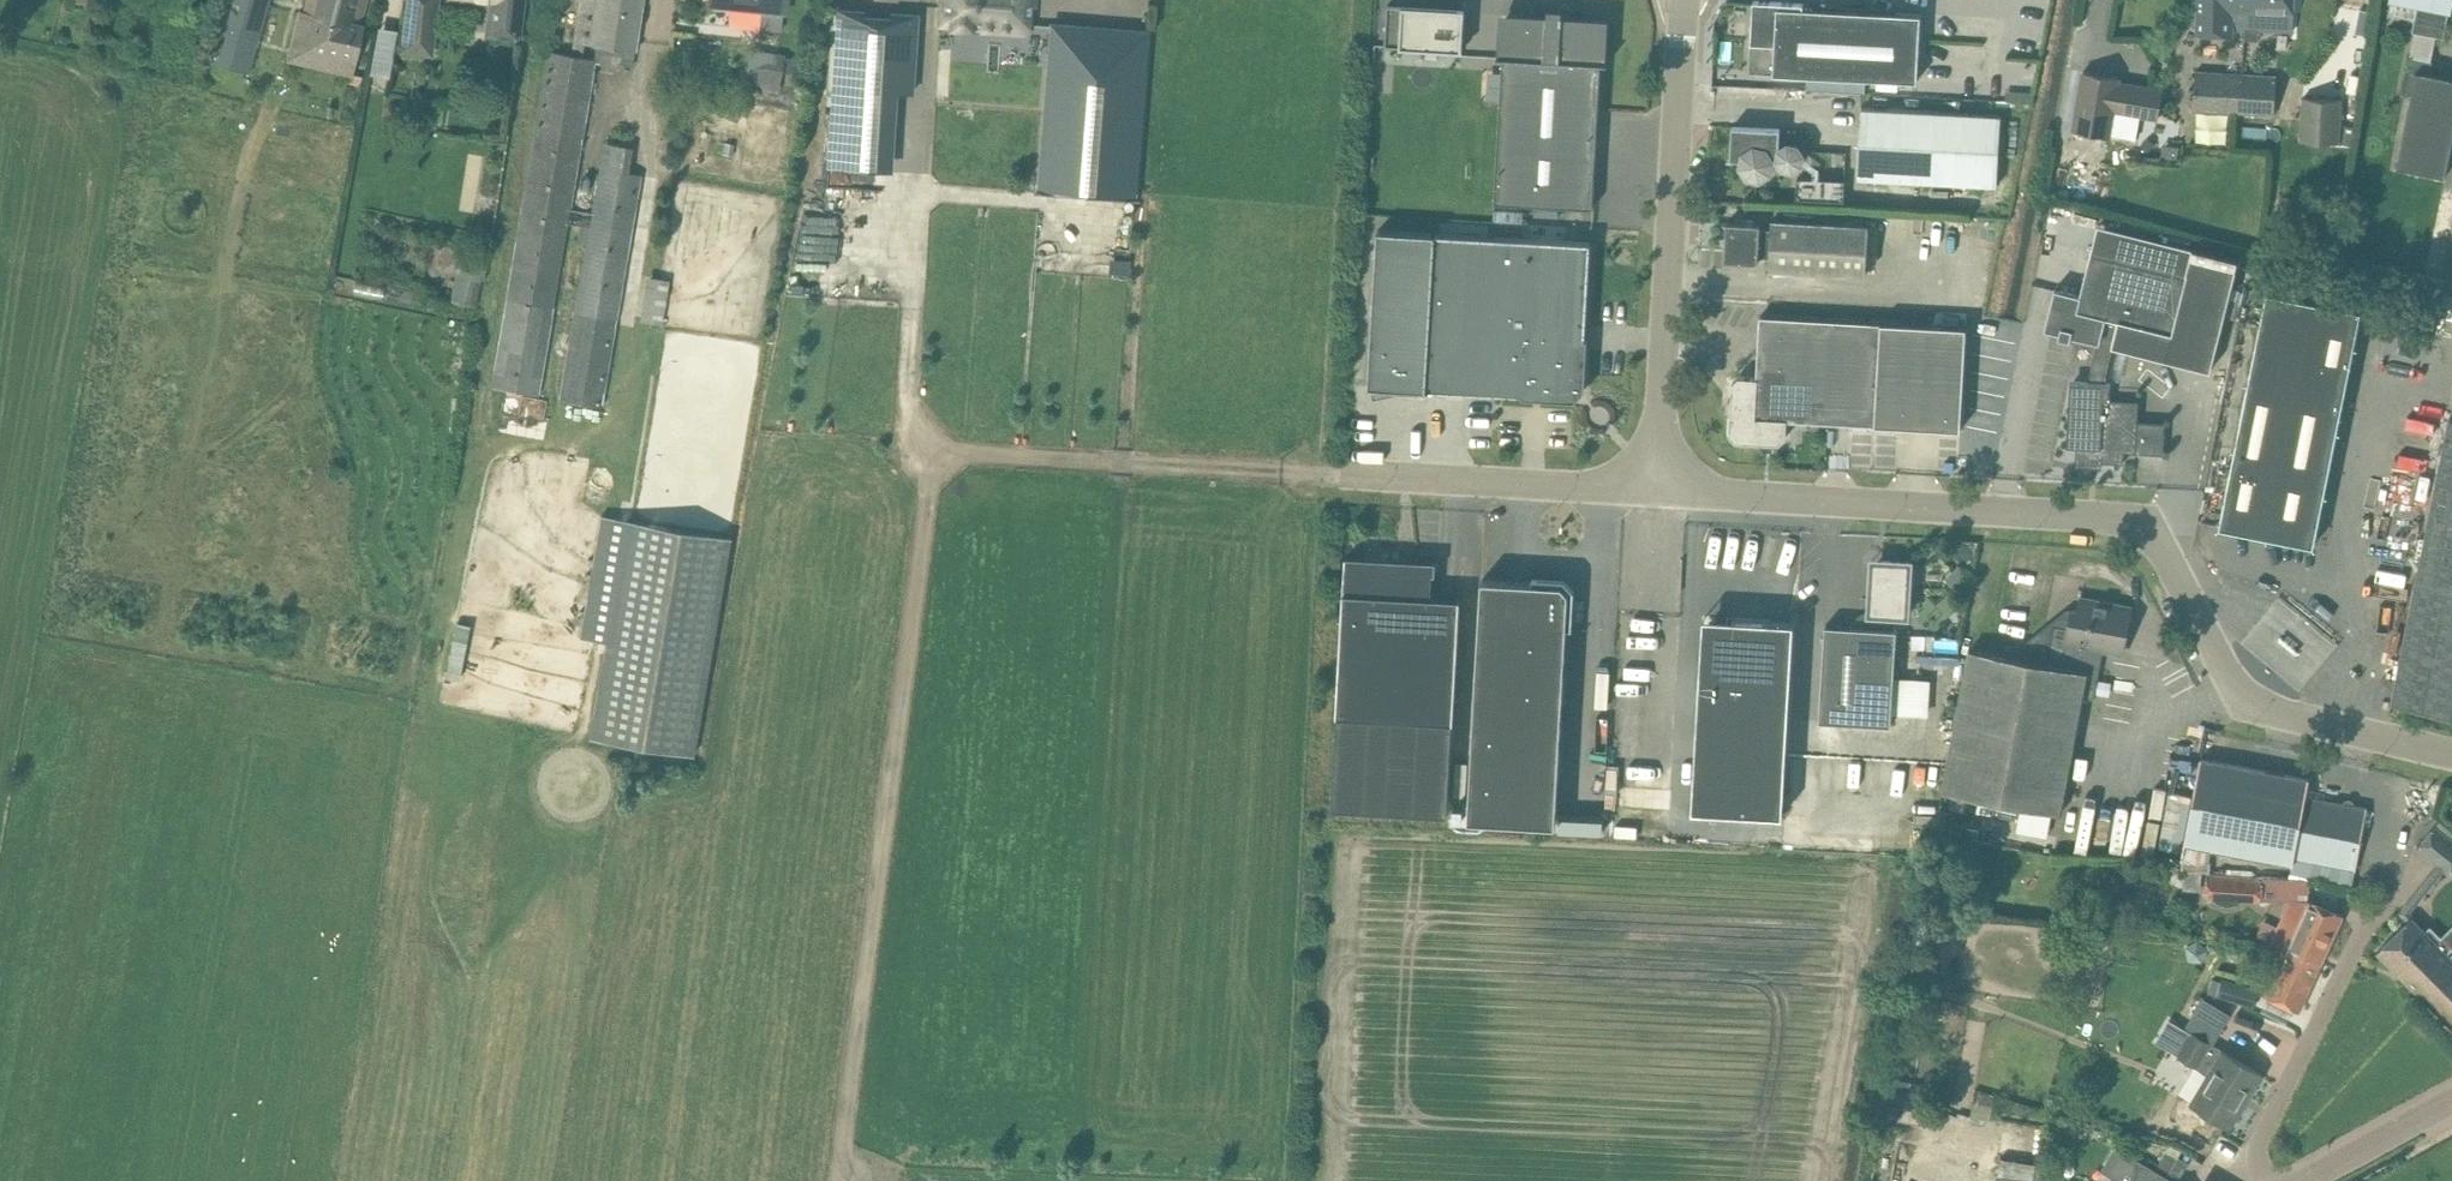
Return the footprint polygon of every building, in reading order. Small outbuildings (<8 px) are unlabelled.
[(210,62),(220,65),(249,73),(270,0),(227,0),(210,62)] [(367,0),(307,0),(304,12),(300,10),(292,43),(355,58),(363,25),(361,25),(367,0)] [(439,0),(406,0),(401,52),(434,55),(439,0)] [(523,0),(479,0),(506,3),(504,21),(496,20),(494,35),(519,38),(523,0)] [(572,58),(596,62),(633,68),(636,51),(643,0),(581,0),(575,42),(573,55),(572,58)] [(786,0),(711,0),(711,4),(785,11),(786,0)] [(940,23),(952,24),(952,26),(971,28),(971,26),(981,26),(981,29),(1011,31),(1012,23),(1028,24),(1029,5),(1034,5),(1034,0),(942,0),(940,23)] [(1752,31),(1750,72),(1774,73),(1918,81),(1921,14),(1804,8),(1804,3),(1754,0),(1752,31)] [(2244,29),(2245,4),(2252,5),(2253,0),(2198,0),(2197,33),(2232,35),(2233,29),(2244,29)] [(2295,0),(2253,0),(2252,5),(2245,4),(2244,29),(2293,31),(2295,0)] [(2417,4),(2412,31),(2444,38),(2451,0),(2396,0),(2417,4)] [(1465,9),(1387,4),(1385,46),(1463,51),(1465,9)] [(833,89),(912,93),(917,15),(891,13),(890,27),(863,26),(864,11),(838,10),(833,89)] [(1547,14),(1547,18),(1546,20),(1505,18),(1503,56),(1504,56),(1496,203),(1593,208),(1604,23),(1563,21),(1563,15),(1562,15),(1562,18),(1548,17),(1548,14),(1547,14)] [(1073,25),(1052,24),(1039,191),(1134,198),(1148,31),(1127,30),(1124,57),(1071,53),(1073,25)] [(786,55),(751,49),(745,78),(755,79),(754,88),(779,92),(782,71),(793,73),(795,59),(785,57),(786,55)] [(2451,145),(2451,78),(2429,73),(2431,60),(2410,56),(2403,93),(2412,95),(2397,167),(2446,176),(2451,145)] [(2073,131),(2111,137),(2116,111),(2158,118),(2163,88),(2120,81),(2120,77),(2083,71),(2073,131)] [(2234,112),(2236,74),(2196,71),(2194,110),(2234,112)] [(2236,74),(2234,112),(2275,114),(2277,76),(2236,74)] [(542,78),(533,137),(550,140),(550,139),(570,142),(575,113),(576,113),(580,84),(542,78)] [(2340,140),(2341,99),(2302,97),(2300,139),(2340,140)] [(2002,114),(1861,107),(1858,178),(1998,186),(2002,114)] [(1728,159),(1741,160),(1741,163),(1742,164),(1742,167),(1743,168),(1744,171),(1745,172),(1746,173),(1747,174),(1749,176),(1752,177),(1754,178),(1756,178),(1758,178),(1761,177),(1764,177),(1765,176),(1766,175),(1768,174),(1770,171),(1772,169),(1773,167),(1773,165),(1773,162),(1773,160),(1779,159),(1779,161),(1780,163),(1782,164),(1784,166),(1785,167),(1788,168),(1790,168),(1792,168),(1795,168),(1796,167),(1798,166),(1800,165),(1801,163),(1802,162),(1803,160),(1804,158),(1804,156),(1804,154),(1803,151),(1803,150),(1802,148),(1801,147),(1799,145),(1796,144),(1795,143),(1793,143),(1792,143),(1789,143),(1786,144),(1784,145),(1782,146),(1781,148),(1779,147),(1781,129),(1733,126),(1731,158),(1728,158),(1728,159)] [(1793,270),(1865,275),(1868,225),(1772,219),(1772,230),(1760,229),(1759,257),(1770,258),(1769,269),(1793,270)] [(1759,257),(1760,229),(1761,224),(1727,222),(1725,261),(1758,263),(1759,257)] [(1591,243),(1567,241),(1378,230),(1369,387),(1374,388),(1375,395),(1403,389),(1430,391),(1430,389),(1523,395),(1523,397),(1575,400),(1585,391),(1588,339),(1586,339),(1591,243)] [(2061,332),(2060,336),(2070,338),(2071,335),(2099,342),(2092,368),(2091,382),(2106,383),(2107,371),(2113,346),(2211,370),(2239,259),(2194,247),(2187,275),(2091,251),(2080,295),(2055,289),(2045,329),(2061,332)] [(476,307),(485,268),(459,261),(449,301),(476,307)] [(622,283),(581,276),(571,333),(612,340),(622,283)] [(662,324),(669,280),(648,277),(641,321),(662,324)] [(2314,545),(2361,310),(2267,291),(2220,526),(2314,545)] [(1787,420),(1876,425),(1961,429),(1967,327),(1760,316),(1757,377),(1739,376),(1733,382),(1730,434),(1736,441),(1780,443),(1786,437),(1787,420)] [(2091,382),(2074,381),(2071,423),(2068,423),(2067,446),(2079,447),(2078,460),(2124,463),(2124,449),(2135,450),(2135,452),(2164,454),(2166,423),(2136,421),(2137,403),(2110,402),(2111,383),(2106,383),(2091,382)] [(2450,419),(2397,680),(2392,704),(2451,716),(2451,419),(2450,419)] [(695,755),(732,537),(600,515),(579,637),(606,642),(590,737),(695,755)] [(1824,649),(1820,720),(1890,724),(1890,717),(1895,630),(1894,629),(1895,615),(1896,615),(1908,616),(1908,603),(1909,602),(1923,602),(1925,570),(1911,569),(1911,562),(1882,560),(1882,563),(1876,569),(1873,569),(1871,600),(1870,612),(1864,613),(1858,616),(1855,621),(1853,627),(1826,625),(1824,649)] [(1332,808),(1449,815),(1460,603),(1432,602),(1434,566),(1346,561),(1332,808)] [(1563,584),(1482,579),(1469,820),(1556,825),(1569,591),(1563,584)] [(1965,673),(1943,791),(2038,809),(2061,813),(2083,697),(2094,699),(2099,674),(2090,672),(2095,647),(2123,652),(2131,608),(2081,599),(2078,611),(2072,609),(2065,646),(2051,644),(2047,664),(1970,649),(1965,673)] [(1701,670),(1693,810),(1783,815),(1794,622),(1704,617),(1701,670)] [(1932,649),(1933,636),(1914,635),(1913,648),(1932,649)] [(459,680),(466,642),(453,640),(446,677),(459,680)] [(2309,779),(2201,758),(2181,861),(2184,861),(2184,872),(2202,873),(2202,872),(2211,872),(2210,861),(2205,860),(2207,848),(2293,864),(2294,858),(2356,869),(2367,808),(2306,796),(2309,779)] [(2184,844),(2193,797),(2193,796),(2169,792),(2159,848),(2183,853),(2183,852),(2184,844)] [(2444,811),(2451,814),(2451,795),(2450,794),(2444,811)] [(1558,815),(1558,828),(1603,831),(1604,817),(1558,815)] [(2451,870),(2451,838),(2437,826),(2418,849),(2448,875),(2451,870)] [(2202,873),(2184,872),(2183,890),(2201,891),(2202,873)] [(1949,900),(1950,878),(1936,877),(1935,900),(1949,900)] [(2261,901),(2263,882),(2207,878),(2206,897),(2261,901)] [(2321,964),(2344,915),(2322,905),(2308,900),(2289,900),(2270,944),(2286,951),(2287,948),(2321,964)] [(2378,951),(2426,1000),(2451,1026),(2451,927),(2442,937),(2431,926),(2425,931),(2412,917),(2395,934),(2378,951)] [(2299,1012),(2321,964),(2287,948),(2286,951),(2265,996),(2299,1012)] [(2209,993),(2255,1007),(2260,988),(2215,974),(2209,993)] [(2169,1021),(2157,1041),(2179,1054),(2178,1055),(2209,1073),(2192,1103),(2206,1112),(2227,1124),(2245,1094),(2249,1096),(2262,1074),(2241,1062),(2213,1045),(2231,1014),(2203,997),(2185,1028),(2192,1032),(2191,1034),(2169,1021)] [(2172,1180),(2147,1165),(2141,1175),(2130,1168),(2122,1180),(2115,1176),(2113,1180),(2171,1180),(2172,1180)]
